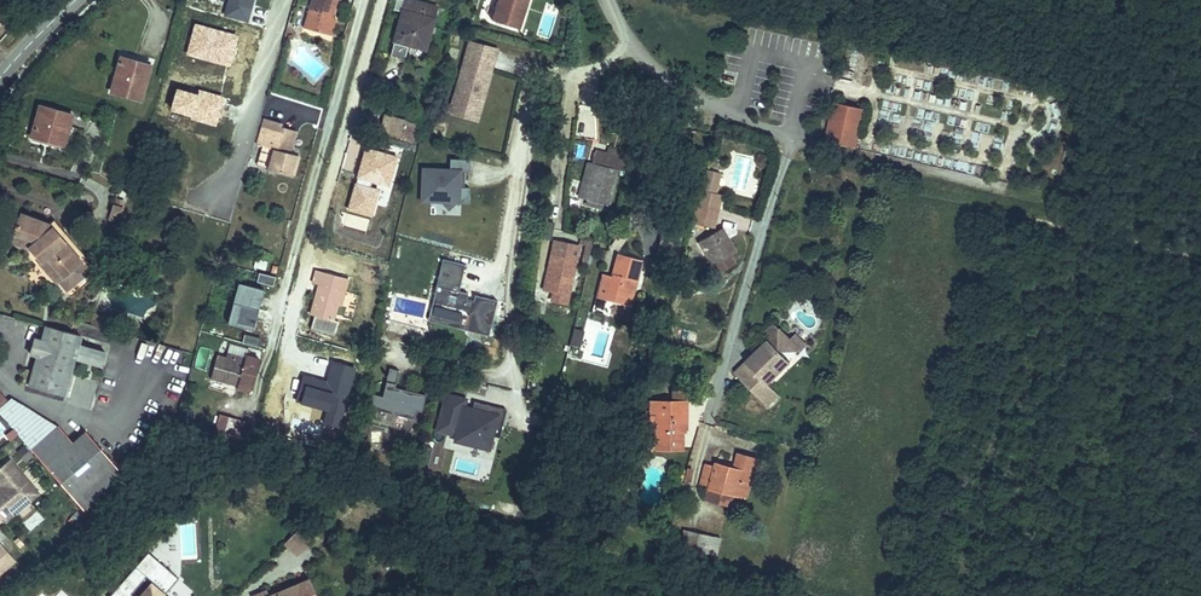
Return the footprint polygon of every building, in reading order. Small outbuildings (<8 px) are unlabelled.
[(294,12),(317,18),(322,0),(297,0),(294,12)] [(383,41),(396,45),(400,30),(417,35),(426,0),(394,0),(383,41)] [(487,1),(514,9),(516,0),(487,0),(487,1)] [(492,36),(465,27),(462,36),(489,45),(492,36)] [(487,54),(489,45),(462,36),(459,46),(487,54)] [(114,43),(106,79),(135,86),(144,51),(114,43)] [(479,78),(476,76),(480,64),(483,65),(487,54),(459,46),(445,90),(464,96),(466,88),(475,91),(479,78)] [(470,106),(475,91),(466,88),(464,96),(445,90),(443,97),(470,106)] [(37,96),(29,130),(62,138),(70,104),(37,96)] [(281,105),(266,101),(259,127),(265,129),(261,144),(283,151),(289,130),(284,129),(288,113),(279,111),(281,105)] [(827,136),(847,141),(850,127),(861,129),(865,109),(853,106),(850,110),(845,109),(845,105),(835,103),(827,136)] [(377,115),(372,134),(404,143),(409,123),(377,115)] [(850,127),(847,141),(858,143),(861,129),(850,127)] [(592,137),(579,186),(604,193),(616,143),(592,137)] [(441,156),(413,155),(412,188),(431,188),(439,197),(449,189),(460,189),(460,174),(455,174),(451,173),(451,157),(456,157),(461,157),(461,146),(441,145),(441,156)] [(699,163),(693,183),(707,187),(713,167),(699,163)] [(683,216),(705,222),(714,189),(707,187),(693,183),(692,183),(683,216)] [(35,239),(34,242),(52,262),(76,242),(46,206),(17,191),(5,219),(25,228),(35,239)] [(692,233),(712,265),(729,254),(724,246),(729,243),(714,219),(692,233)] [(546,229),(534,279),(559,284),(570,235),(546,229)] [(578,263),(586,265),(593,243),(585,241),(578,263)] [(479,322),(488,287),(466,281),(464,287),(458,285),(459,280),(450,277),(457,251),(434,245),(422,291),(460,300),(456,316),(479,322)] [(597,266),(590,291),(602,294),(604,286),(620,290),(625,272),(632,274),(637,254),(613,248),(608,269),(597,266)] [(319,257),(308,255),(306,266),(311,267),(316,268),(319,257)] [(342,263),(319,257),(316,268),(311,267),(304,298),(326,303),(329,289),(332,275),(339,277),(342,263)] [(604,286),(602,294),(625,300),(632,274),(625,272),(620,290),(604,286)] [(336,290),(339,277),(332,275),(329,289),(336,290)] [(418,307),(456,316),(460,300),(422,291),(418,307)] [(605,300),(603,307),(619,312),(621,306),(605,300)] [(762,327),(728,364),(762,395),(773,383),(761,372),(784,348),(773,337),(783,326),(765,310),(755,321),(762,327)] [(39,311),(23,370),(57,379),(74,321),(39,311)] [(783,326),(773,337),(796,338),(803,331),(790,319),(783,326)] [(211,329),(206,346),(234,355),(238,337),(211,329)] [(241,338),(238,337),(234,355),(247,359),(255,334),(243,331),(241,338)] [(203,346),(198,364),(207,366),(212,348),(203,346)] [(412,397),(417,380),(386,372),(390,355),(381,353),(373,381),(363,379),(357,402),(369,405),(371,395),(404,404),(407,395),(412,397)] [(90,411),(99,383),(72,374),(63,402),(90,411)] [(490,423),(497,395),(464,387),(462,397),(454,395),(456,385),(436,380),(428,416),(447,421),(445,427),(480,435),(483,421),(490,423)] [(0,389),(0,403),(26,435),(45,416),(50,411),(3,384),(0,388),(0,389)] [(649,433),(674,433),(673,400),(678,399),(678,388),(643,389),(643,399),(648,399),(649,433)] [(45,416),(26,435),(41,453),(62,432),(45,416)] [(62,432),(41,453),(71,489),(108,450),(75,419),(62,432)] [(419,454),(423,435),(414,432),(410,451),(419,454)] [(4,491),(3,481),(8,476),(18,479),(27,471),(0,440),(0,495),(4,491)] [(707,456),(698,454),(693,472),(702,474),(728,481),(738,484),(748,445),(731,440),(726,456),(708,451),(707,456)] [(726,491),(728,481),(702,474),(699,484),(726,491)] [(3,481),(4,491),(18,479),(8,476),(3,481)] [(677,515),(672,530),(708,541),(711,532),(699,529),(701,522),(677,515)] [(713,526),(701,522),(699,529),(711,532),(713,526)] [(138,531),(134,556),(151,572),(149,574),(138,564),(125,579),(118,573),(97,576),(111,589),(120,580),(123,582),(114,591),(119,595),(159,595),(165,589),(152,576),(169,558),(138,531)] [(297,558),(309,547),(293,532),(282,544),(297,558)] [(241,580),(247,595),(254,595),(274,589),(283,586),(286,594),(305,585),(295,558),(254,574),(241,580)] [(239,574),(241,580),(254,574),(252,569),(239,574)] [(274,589),(276,595),(280,595),(286,594),(283,586),(274,589)]
